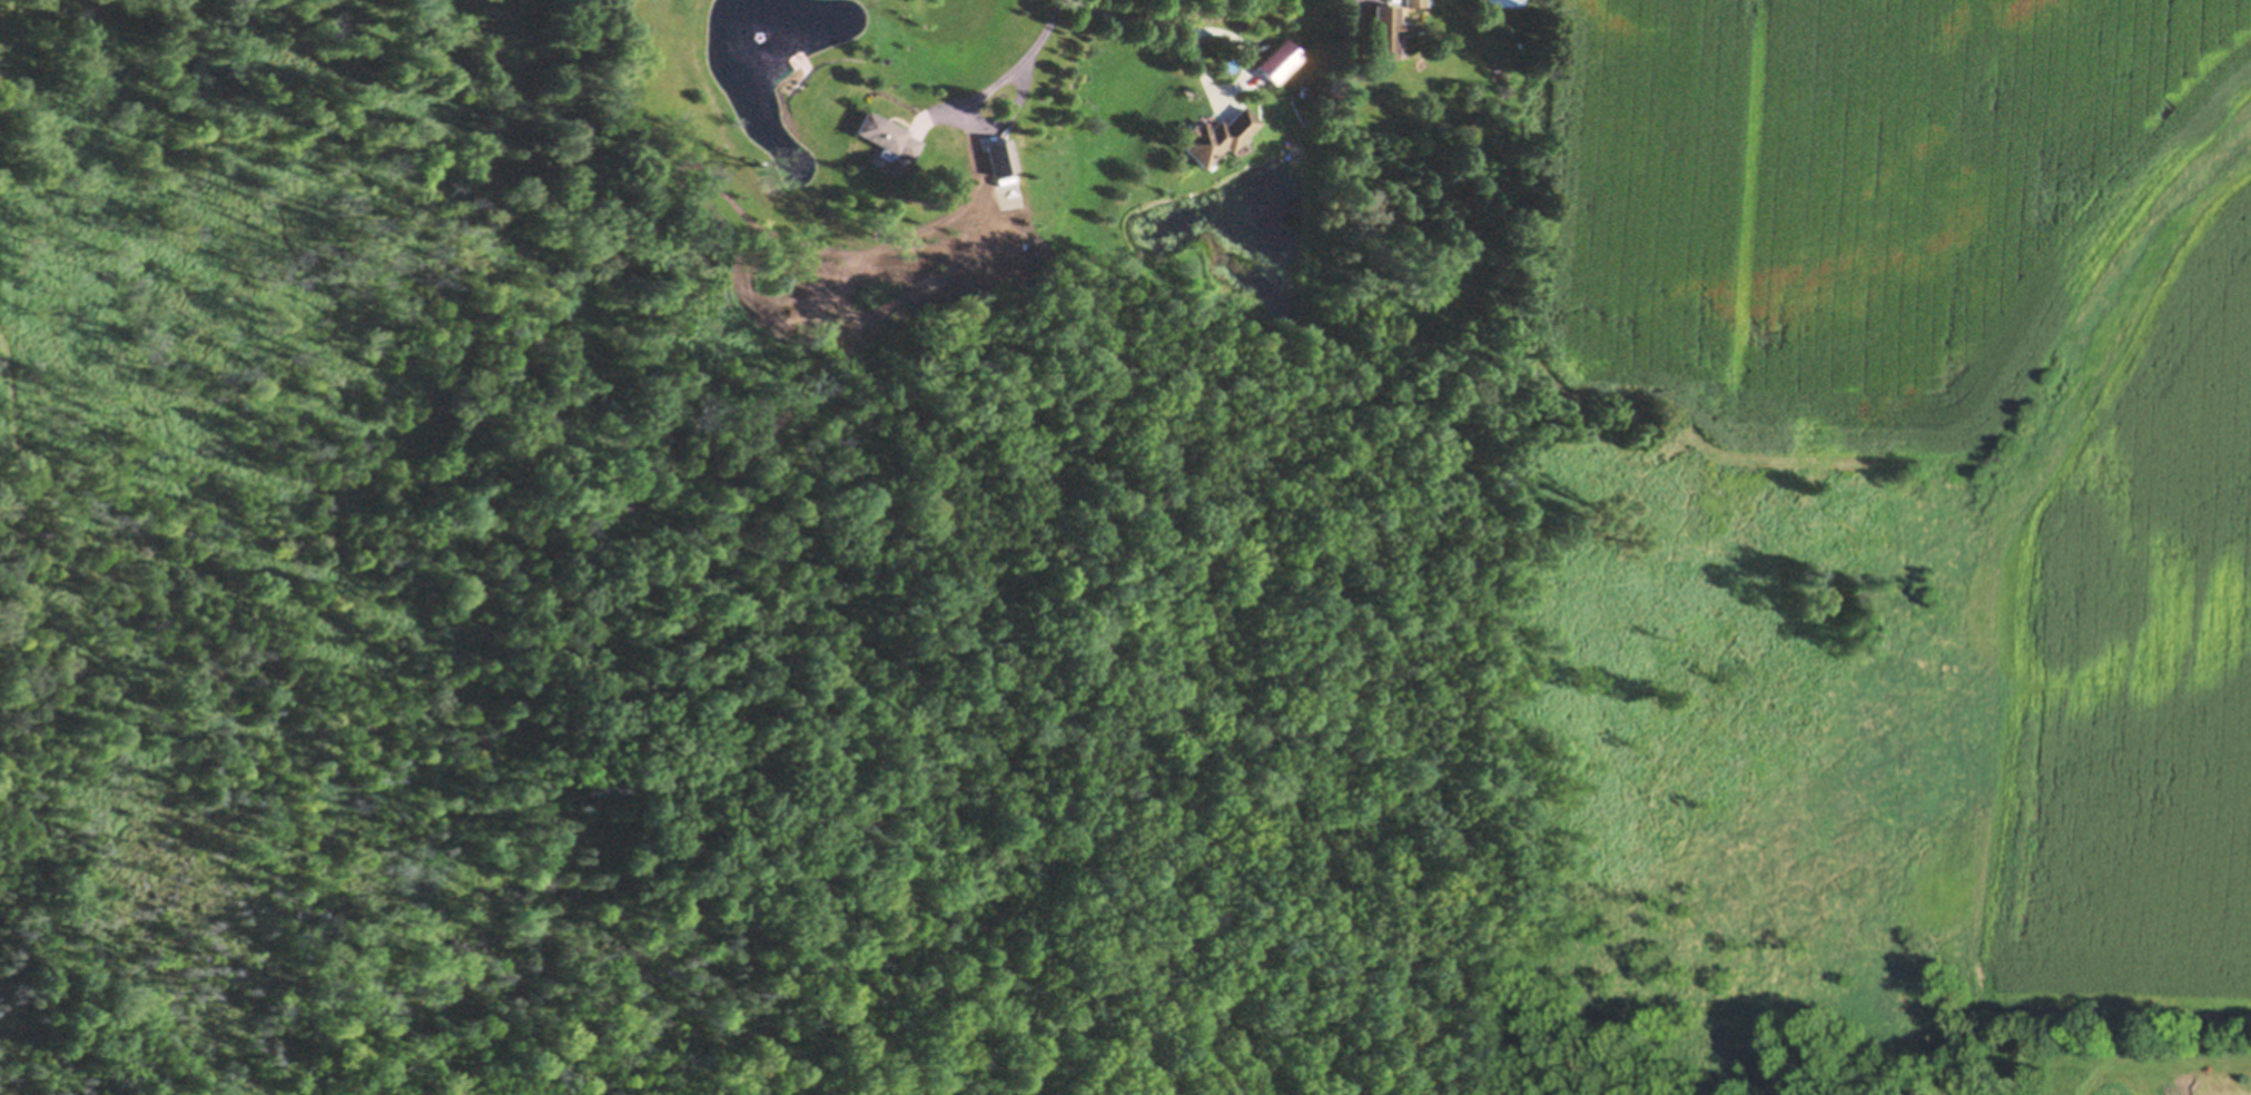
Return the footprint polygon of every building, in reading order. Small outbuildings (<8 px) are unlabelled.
[(1403,10),(1403,0),(1423,0),(1423,10),(1403,10)] [(1482,9),(1482,0),(1521,0),(1521,9),(1482,9)] [(1372,8),(1399,8),(1398,24),(1408,24),(1406,38),(1398,38),(1396,62),(1371,61),(1372,8)] [(1517,41),(1526,38),(1529,47),(1520,50),(1517,41)] [(1302,88),(1312,89),(1311,99),(1302,98),(1302,88)] [(1258,126),(1228,156),(1223,150),(1202,172),(1176,147),(1184,139),(1182,137),(1191,127),(1194,129),(1199,124),(1208,131),(1217,122),(1222,128),(1242,108),(1258,126)] [(863,114),(906,135),(906,136),(922,144),(911,165),(895,156),(894,158),(852,137),(863,114)] [(985,146),(1010,140),(1017,174),(991,179),(985,146)]
